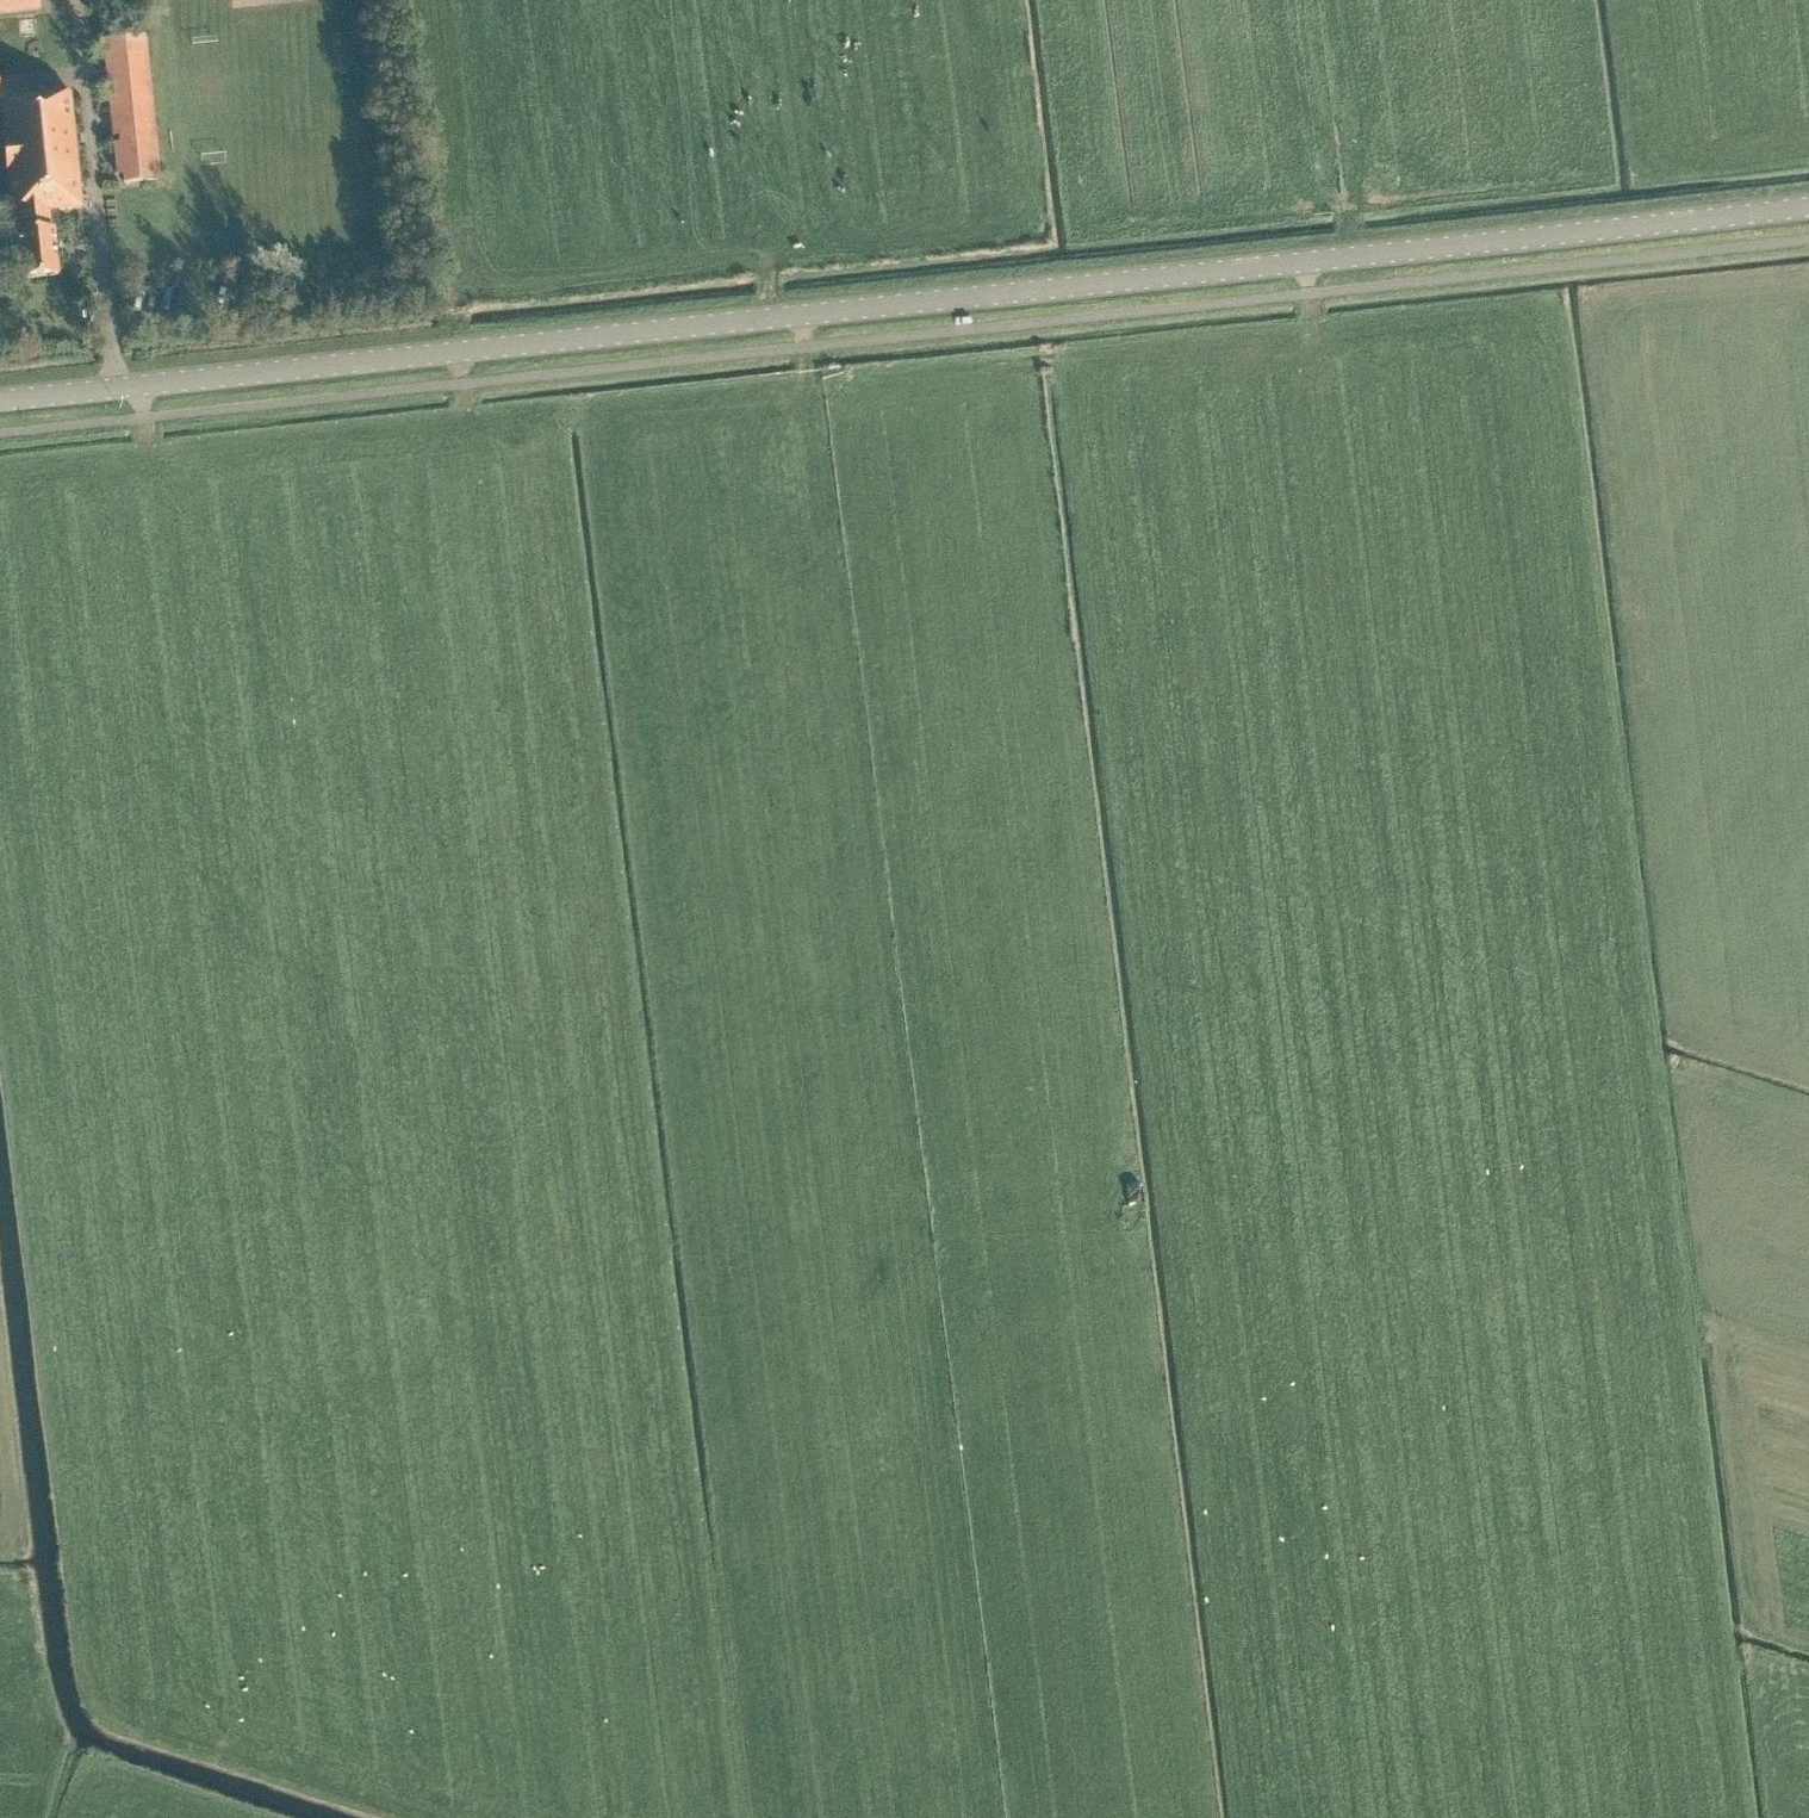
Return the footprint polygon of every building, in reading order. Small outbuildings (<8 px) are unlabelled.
[(39,10),(38,0),(0,0),(0,14),(39,10)] [(147,38),(102,42),(107,88),(113,87),(114,101),(109,102),(112,139),(118,138),(119,148),(114,149),(116,177),(123,176),(124,185),(162,181),(147,38)] [(11,216),(18,215),(20,234),(18,235),(22,280),(58,276),(53,232),(60,231),(58,211),(82,209),(71,94),(27,98),(25,79),(0,81),(0,107),(11,216)]
